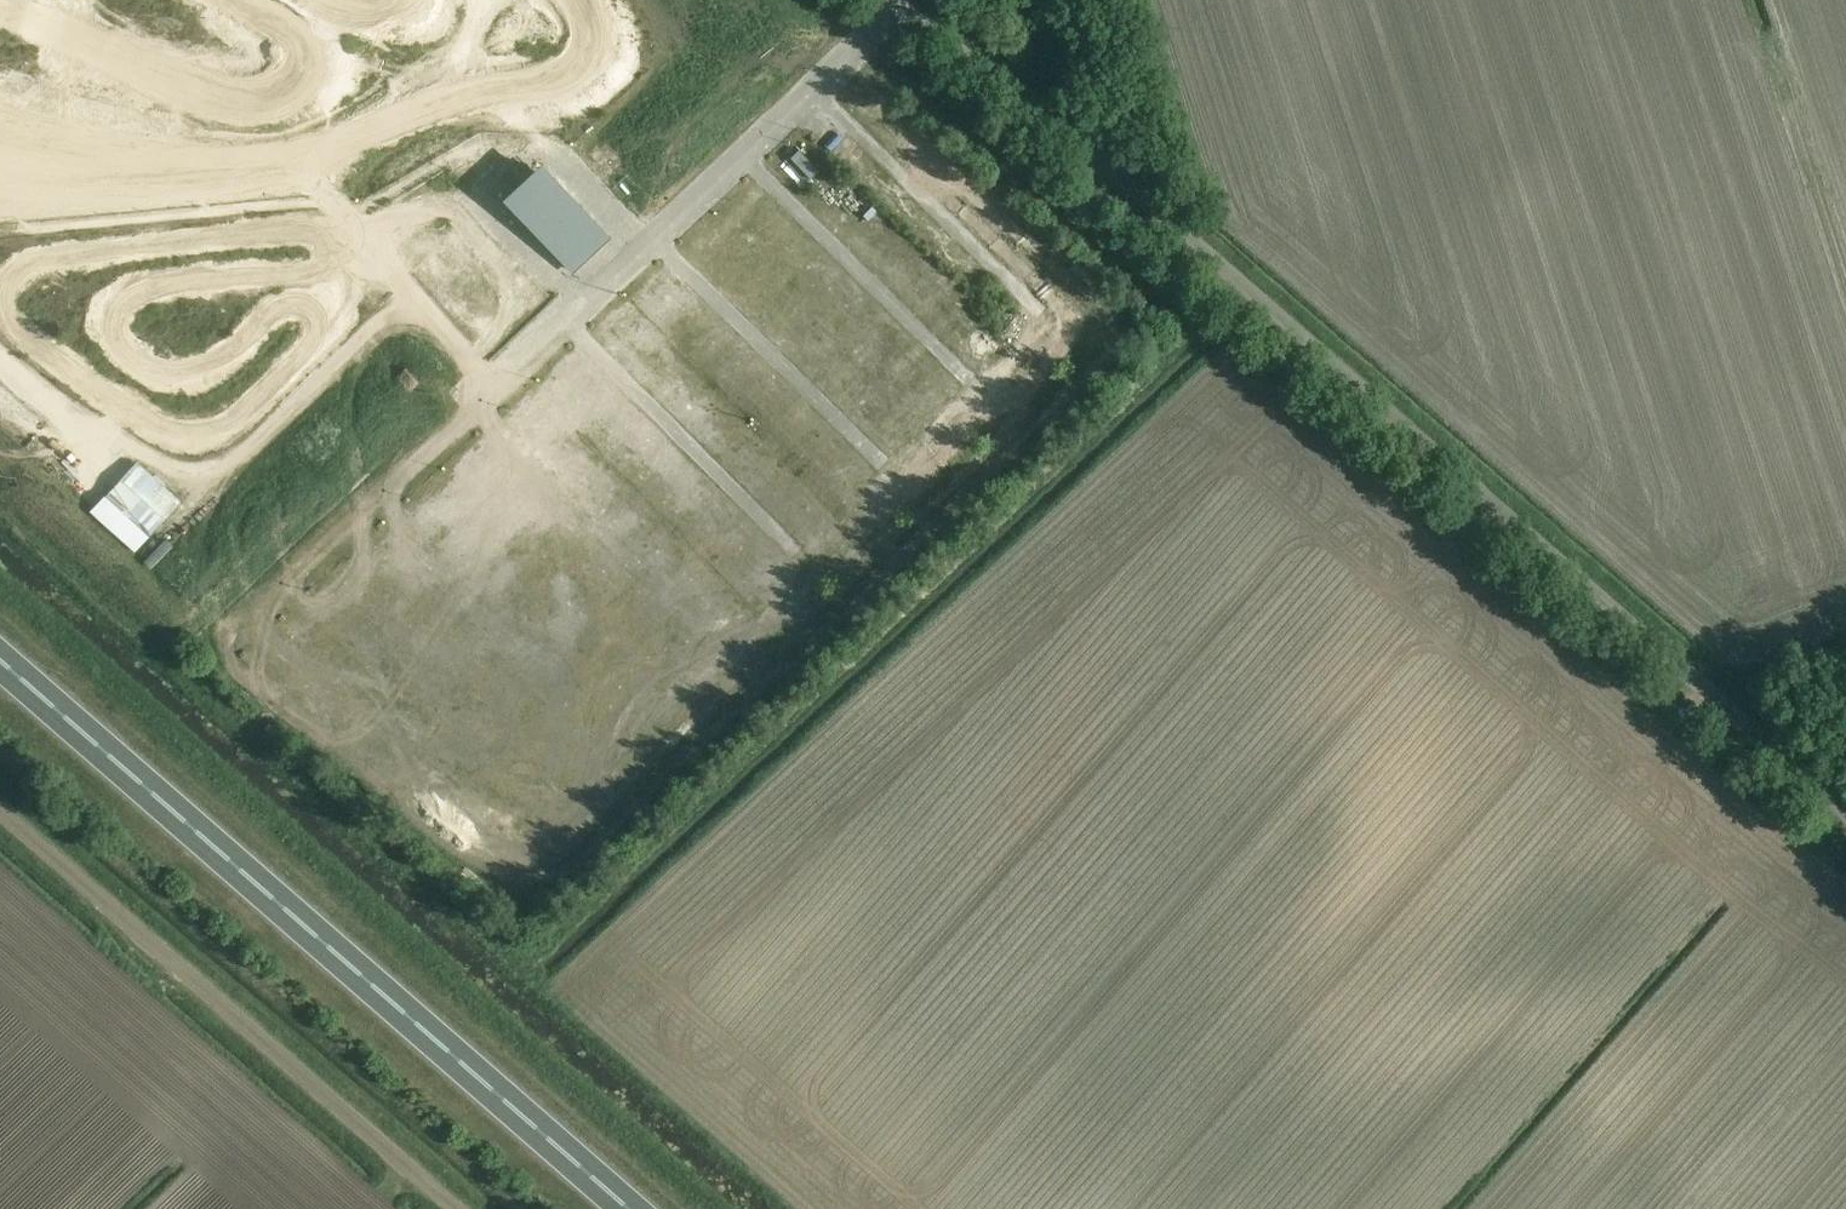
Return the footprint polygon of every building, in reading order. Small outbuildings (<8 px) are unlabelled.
[(543,151),(506,187),(527,214),(551,242),(571,269),(611,233),(591,206),(564,175),(543,151)] [(743,287),(842,198),(800,152),(702,241),(743,287)] [(90,510),(106,526),(133,554),(165,519),(164,519),(181,501),(144,468),(138,462),(90,510)] [(937,517),(952,529),(961,517),(946,506),(937,517)]
